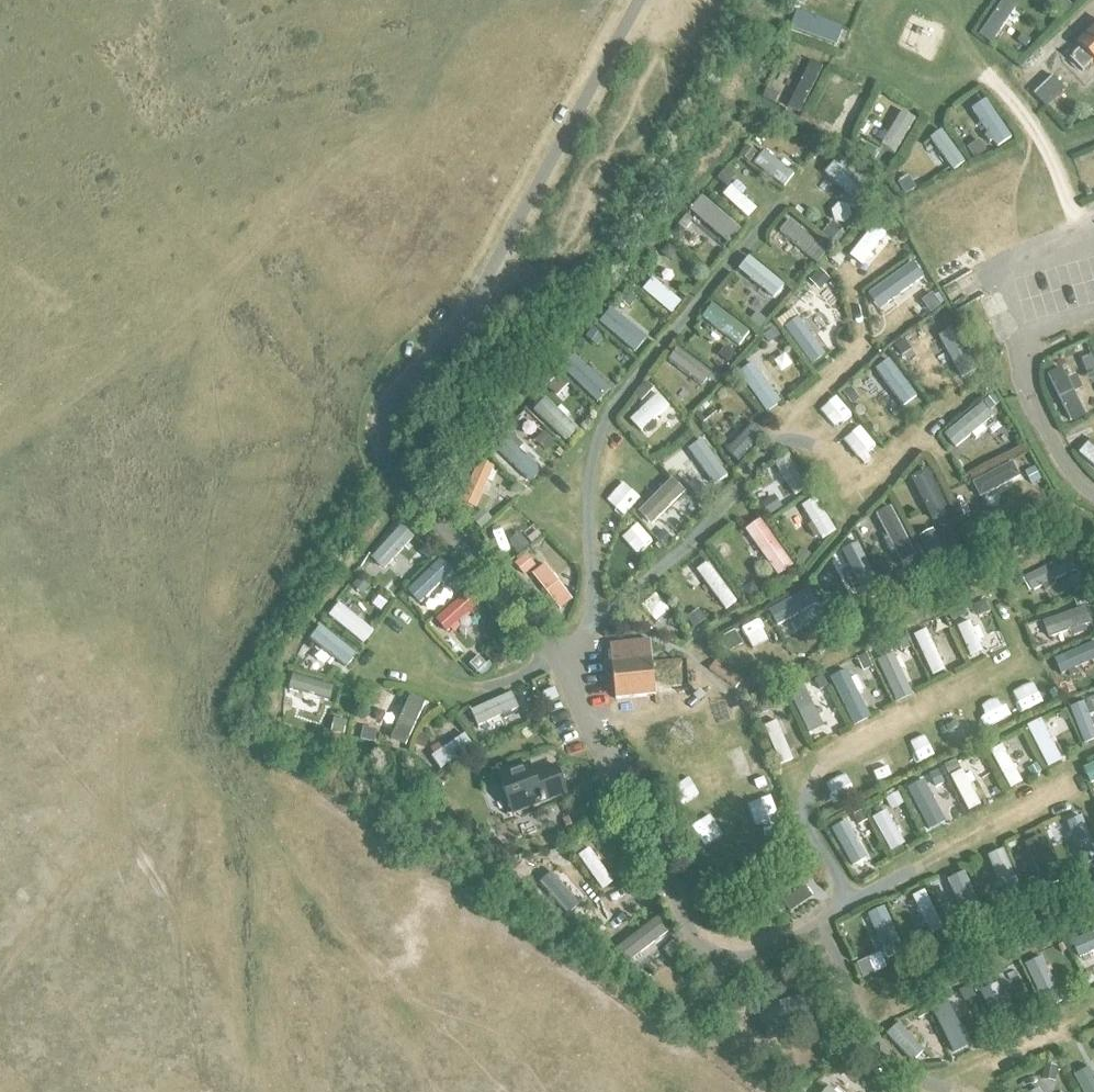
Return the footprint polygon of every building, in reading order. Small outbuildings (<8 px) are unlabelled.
[(1003,1),(976,38),(988,47),(1015,10),(1003,1)] [(839,35),(798,20),(793,33),(834,48),(839,35)] [(1069,59),(1081,72),(1093,61),(1093,63),(1093,29),(1077,45),(1080,48),(1069,59)] [(1023,35),(1017,42),(1025,48),(1030,42),(1023,35)] [(797,116),(821,70),(809,64),(785,110),(797,116)] [(1033,94),(1045,107),(1064,89),(1052,76),(1033,94)] [(764,95),(762,99),(774,104),(778,95),(767,89),(764,95)] [(986,109),(973,118),(996,148),(1008,139),(986,109)] [(890,159),(913,123),(899,114),(876,150),(890,159)] [(939,133),(927,142),(951,173),(962,165),(939,133)] [(978,141),(966,150),(974,160),(986,151),(978,141)] [(860,154),(866,157),(870,160),(876,150),(866,145),(862,152),(860,154)] [(746,146),(738,155),(749,163),(756,154),(746,146)] [(791,177),(761,154),(751,167),(781,190),(791,177)] [(873,192),(838,160),(822,178),(857,210),(873,192)] [(1082,169),(1086,182),(1093,180),(1093,165),(1082,169)] [(724,169),(716,179),(726,187),(734,177),(724,169)] [(908,178),(897,184),(904,196),(915,190),(908,178)] [(730,188),(720,198),(745,222),(755,212),(739,197),(744,193),(735,185),(731,189),(730,188)] [(738,233),(699,200),(685,215),(725,249),(738,233)] [(832,222),(822,235),(832,243),(842,230),(832,222)] [(824,256),(786,224),(776,235),(814,268),(824,256)] [(846,258),(859,268),(884,237),(871,227),(846,258)] [(678,229),(671,238),(680,245),(683,240),(683,233),(678,229)] [(665,246),(658,254),(668,262),(675,253),(665,246)] [(836,252),(830,260),(837,266),(844,258),(836,252)] [(781,289),(746,261),(735,274),(771,302),(781,289)] [(913,281),(905,270),(866,298),(874,309),(913,281)] [(819,271),(808,281),(819,292),(830,281),(819,271)] [(650,281),(639,293),(669,318),(679,306),(650,281)] [(626,291),(618,302),(628,310),(636,299),(626,291)] [(710,307),(700,321),(736,350),(747,336),(710,307)] [(755,313),(748,321),(758,329),(765,320),(755,313)] [(612,318),(601,330),(636,360),(646,348),(612,318)] [(795,321),(782,331),(809,369),(823,359),(795,321)] [(773,328),(761,337),(767,345),(779,335),(773,328)] [(902,340),(893,347),(900,357),(909,350),(902,340)] [(937,344),(924,341),(916,376),(929,379),(937,344)] [(725,348),(717,357),(727,364),(734,355),(725,348)] [(708,378),(674,352),(665,364),(699,390),(708,378)] [(570,357),(558,369),(591,401),(602,389),(583,370),(587,366),(578,357),(574,361),(570,357)] [(1081,363),(1087,376),(1093,374),(1093,369),(1090,360),(1081,363)] [(784,408),(750,361),(735,371),(769,418),(784,408)] [(1059,371),(1044,379),(1068,427),(1083,420),(1072,397),(1081,393),(1074,378),(1065,383),(1059,371)] [(713,372),(708,380),(715,385),(721,378),(713,372)] [(647,383),(635,396),(641,402),(653,389),(647,383)] [(849,388),(842,394),(851,404),(858,399),(849,388)] [(875,443),(920,406),(909,393),(864,429),(875,443)] [(654,397),(627,424),(638,435),(666,409),(654,397)] [(989,398),(984,402),(989,409),(994,405),(989,398)] [(542,402),(530,414),(563,445),(575,433),(562,421),(566,417),(558,409),(554,413),(542,402)] [(982,406),(942,438),(953,452),(993,419),(982,406)] [(750,427),(723,455),(734,466),(761,438),(750,427)] [(542,431),(533,441),(542,450),(552,440),(542,431)] [(1076,457),(1093,472),(1093,443),(1090,440),(1076,457)] [(696,441),(667,465),(675,475),(696,458),(699,462),(704,458),(700,454),(704,451),(696,441)] [(505,442),(495,453),(528,485),(539,475),(530,466),(532,464),(519,451),(517,453),(505,442)] [(806,490),(787,459),(772,468),(791,499),(806,490)] [(476,465),(457,506),(472,513),(484,486),(489,488),(495,476),(490,474),(491,472),(476,465)] [(1010,465),(970,487),(978,501),(1018,480),(1010,465)] [(1033,468),(1024,473),(1031,485),(1040,481),(1033,468)] [(727,471),(721,477),(726,483),(732,478),(727,471)] [(947,517),(925,474),(908,482),(930,525),(947,517)] [(669,483),(636,516),(649,529),(682,496),(669,483)] [(773,497),(760,506),(768,517),(781,509),(773,497)] [(820,544),(834,535),(813,501),(799,510),(820,544)] [(483,511),(471,521),(480,530),(491,521),(483,511)] [(913,559),(888,511),(873,518),(886,542),(881,544),(886,555),(891,552),(899,567),(913,559)] [(506,561),(531,537),(517,523),(509,532),(513,536),(497,552),(506,561)] [(412,542),(399,529),(368,562),(382,574),(412,542)] [(783,569),(758,529),(744,537),(770,577),(783,569)] [(663,532),(655,539),(665,549),(672,541),(663,532)] [(931,532),(917,540),(931,566),(946,558),(931,532)] [(428,545),(419,555),(428,563),(437,553),(428,545)] [(877,585),(859,548),(842,556),(861,593),(864,592),(877,585)] [(804,550),(795,558),(802,566),(811,557),(804,550)] [(1022,579),(1031,596),(1075,573),(1066,556),(1022,579)] [(524,558),(513,566),(522,577),(532,569),(524,558)] [(734,605),(705,565),(693,574),(723,614),(734,605)] [(445,576),(436,567),(410,594),(419,603),(445,576)] [(570,603),(542,568),(529,579),(557,613),(570,603)] [(891,573),(880,579),(885,588),(886,590),(897,584),(896,583),(891,573)] [(358,579),(352,588),(362,596),(369,587),(358,579)] [(457,579),(449,588),(457,595),(465,586),(457,579)] [(750,584),(740,590),(747,601),(757,594),(750,584)] [(877,585),(864,592),(867,597),(867,599),(883,592),(882,590),(879,584),(877,585)] [(466,595),(432,624),(443,636),(466,615),(469,619),(479,610),(476,607),(466,595)] [(1086,595),(1072,602),(1076,610),(1090,603),(1086,595)] [(811,599),(772,621),(776,628),(801,614),(804,619),(818,611),(811,599)] [(985,601),(973,606),(979,618),(991,613),(985,601)] [(336,606),(326,619),(361,648),(371,636),(336,606)] [(961,606),(948,612),(952,621),(965,615),(961,606)] [(823,610),(818,613),(824,622),(829,619),(827,616),(823,610)] [(697,611),(685,620),(692,630),(705,621),(697,611)] [(1040,627),(1046,642),(1089,626),(1083,611),(1040,627)] [(955,630),(968,660),(981,655),(976,641),(980,639),(976,630),(972,632),(968,624),(955,630)] [(319,626),(306,643),(343,672),(356,656),(319,626)] [(924,632),(912,638),(930,679),(943,674),(924,632)] [(733,633),(721,639),(727,650),(739,644),(733,633)] [(609,645),(615,699),(654,695),(653,671),(650,640),(609,645)] [(1055,676),(1093,659),(1093,643),(1050,663),(1055,676)] [(866,654),(856,658),(863,672),(872,668),(866,654)] [(888,656),(874,662),(892,704),(907,697),(888,656)] [(478,658),(469,667),(477,675),(486,666),(478,658)] [(716,660),(707,671),(734,692),(742,680),(716,660)] [(822,675),(813,679),(820,694),(829,689),(822,675)] [(851,677),(830,686),(848,724),(864,717),(852,692),(857,690),(851,677)] [(330,691),(290,679),(285,693),(326,706),(330,691)] [(801,688),(786,695),(806,739),(821,732),(801,688)] [(551,689),(540,694),(545,704),(556,699),(551,689)] [(507,698),(467,716),(473,729),(513,710),(507,698)] [(292,699),(281,699),(281,713),(292,713),(292,699)] [(422,707),(406,700),(387,743),(402,750),(422,707)] [(1067,711),(1082,748),(1093,743),(1093,736),(1082,706),(1067,711)] [(533,711),(523,715),(526,723),(536,718),(533,711)] [(1039,723),(1024,731),(1045,772),(1060,765),(1039,723)] [(774,725),(761,730),(777,769),(790,763),(785,750),(791,748),(787,737),(781,740),(774,725)] [(362,728),(360,739),(374,742),(376,731),(362,728)] [(421,734),(416,745),(424,749),(429,738),(421,734)] [(431,757),(441,771),(475,748),(465,734),(431,757)] [(1001,748),(988,755),(1008,793),(1021,786),(1001,748)] [(954,761),(943,767),(948,776),(960,770),(954,761)] [(1037,764),(1024,770),(1029,780),(1042,773),(1037,764)] [(498,776),(512,813),(565,793),(555,766),(532,775),(528,765),(498,776)] [(1084,771),(1089,783),(1093,781),(1093,766),(1084,771)] [(960,773),(947,780),(966,815),(979,809),(968,788),(972,785),(968,777),(963,780),(960,773)] [(893,791),(883,797),(886,801),(885,801),(891,812),(903,805),(896,795),(895,795),(893,791)] [(922,791),(909,797),(928,838),(941,832),(932,812),(936,810),(928,793),(924,795),(922,791)] [(860,812),(852,817),(857,826),(865,822),(860,812)] [(884,815),(869,823),(889,857),(903,848),(884,815)] [(568,818),(562,820),(566,835),(573,833),(568,818)] [(1064,826),(1082,868),(1093,863),(1093,848),(1082,819),(1064,826)] [(843,825),(828,833),(850,871),(865,863),(843,825)] [(576,840),(567,846),(572,854),(581,848),(576,840)] [(1041,840),(1023,848),(1042,892),(1060,884),(1041,840)] [(1002,851),(986,859),(1003,898),(1019,891),(1002,851)] [(586,852),(575,860),(599,894),(611,886),(586,852)] [(1072,863),(1061,867),(1066,878),(1077,874),(1072,863)] [(523,872),(517,877),(523,885),(529,880),(523,872)] [(547,878),(537,887),(566,919),(576,910),(547,878)] [(963,878),(947,887),(966,925),(983,916),(963,878)] [(1032,882),(1021,888),(1023,892),(1026,898),(1037,892),(1032,882)] [(780,905),(788,916),(811,902),(803,890),(780,905)] [(1023,892),(1011,898),(1013,904),(1026,898),(1023,892)] [(884,910),(866,918),(886,961),(903,953),(884,910)] [(954,918),(946,922),(951,932),(959,927),(954,918)] [(655,921),(614,953),(626,967),(667,936),(655,921)] [(947,928),(934,935),(937,941),(950,935),(947,928)] [(1069,946),(1076,963),(1093,955),(1093,936),(1069,946)] [(671,944),(661,952),(671,964),(681,956),(671,944)] [(879,954),(856,965),(862,977),(885,966),(879,954)] [(1038,956),(1024,962),(1046,1013),(1060,1006),(1038,956)] [(983,977),(971,983),(975,992),(988,987),(983,977)] [(967,988),(957,993),(960,1001),(971,996),(967,988)] [(1013,1029),(993,989),(977,997),(997,1037),(1013,1029)] [(802,998),(755,1010),(759,1029),(806,1018),(802,998)] [(946,1009),(933,1015),(950,1053),(963,1047),(946,1009)] [(896,1026),(884,1037),(909,1065),(921,1054),(896,1026)] [(1042,1065),(1040,1081),(1054,1083),(1056,1067),(1042,1065)] [(1071,1080),(1078,1091),(1093,1091),(1093,1085),(1087,1071),(1071,1080)]
